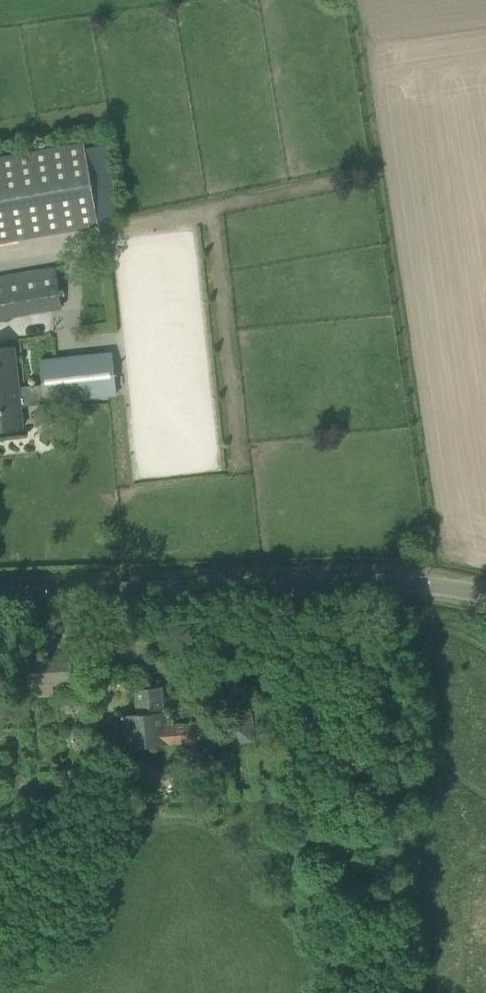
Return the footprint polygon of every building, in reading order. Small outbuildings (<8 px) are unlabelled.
[(99,225),(84,140),(0,155),(0,242),(99,225)] [(63,307),(55,266),(0,275),(0,318),(63,307)] [(23,426),(21,404),(19,386),(16,345),(0,347),(0,429),(23,426)] [(43,384),(19,386),(21,404),(116,394),(114,374),(112,352),(40,359),(43,384)] [(122,549),(111,549),(112,560),(123,559),(122,549)] [(27,657),(29,685),(30,697),(53,695),(53,684),(82,682),(81,654),(27,657)] [(138,713),(123,715),(125,744),(196,738),(195,723),(168,725),(166,711),(164,711),(162,686),(136,688),(138,713)] [(225,715),(227,742),(254,740),(252,713),(225,715)]
